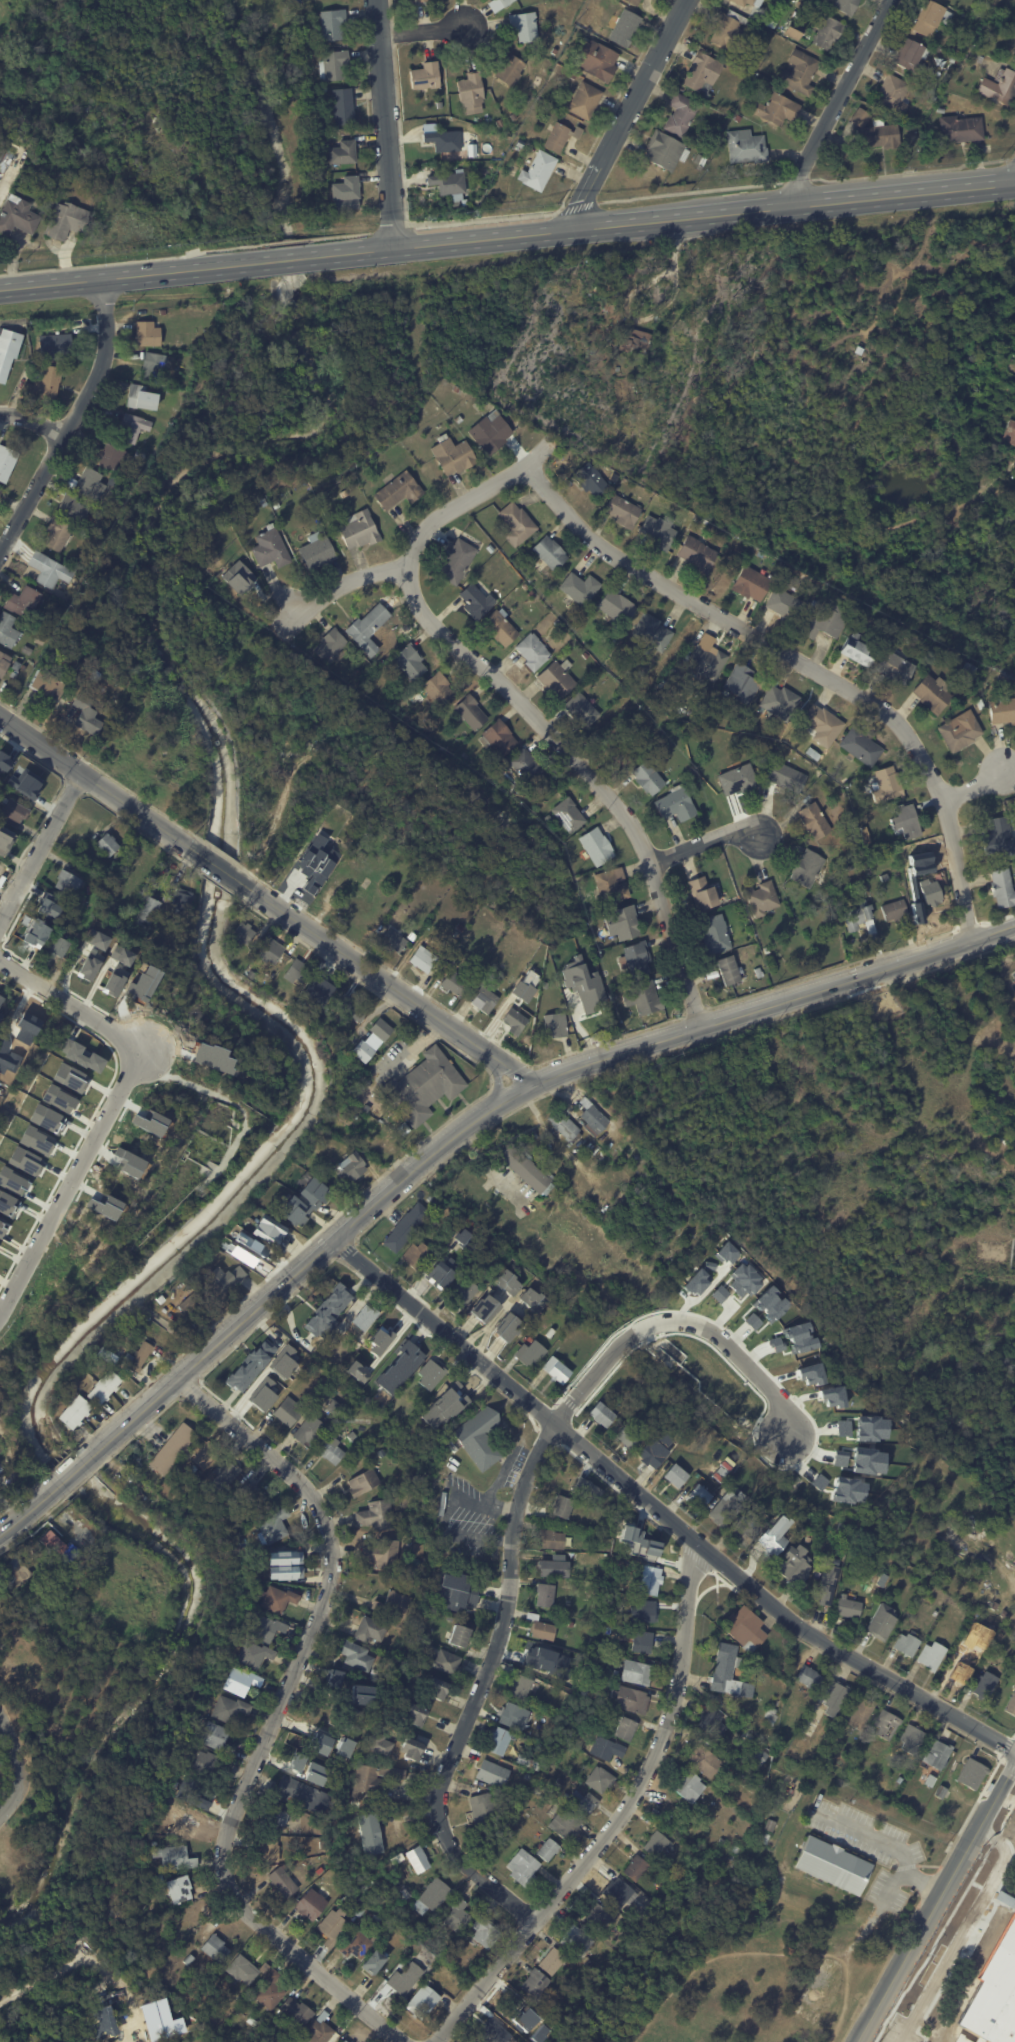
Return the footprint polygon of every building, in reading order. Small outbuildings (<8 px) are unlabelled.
[(505,8),(500,0),(516,0),(505,8)] [(744,8),(729,0),(764,0),(760,8),(766,11),(759,23),(748,18),(748,17),(754,7),(747,3),(744,8)] [(796,5),(798,0),(804,0),(806,1),(803,8),(796,5)] [(832,7),(836,0),(860,0),(852,17),(832,7)] [(913,29),(928,0),(930,0),(947,9),(946,10),(954,14),(949,25),(940,21),(937,29),(936,28),(931,39),(928,37),(913,29)] [(345,11),(346,23),(341,23),(341,27),(342,27),(343,35),(342,35),(342,39),(334,40),(334,41),(327,42),(327,41),(321,41),(319,11),(345,9),(345,11)] [(642,20),(627,49),(608,39),(624,9),(643,18),(642,20)] [(710,42),(718,26),(713,23),(719,10),(727,14),(729,9),(750,20),(747,26),(742,23),(739,28),(746,32),(735,54),(710,42)] [(978,18),(971,14),(974,10),(980,14),(978,18)] [(519,44),(517,29),(511,31),(509,17),(535,12),(539,40),(519,44)] [(846,27),(832,53),(812,43),(827,15),(846,26),(846,27)] [(769,19),(778,23),(775,29),(766,24),(769,19)] [(787,26),(802,34),(798,41),(783,34),(787,26)] [(895,62),(908,38),(930,50),(926,60),(921,57),(913,72),(895,62)] [(619,56),(614,65),(617,67),(608,84),(583,71),(584,69),(571,62),(583,40),(589,44),(591,40),(619,55),(619,56)] [(960,44),(965,47),(962,52),(957,49),(960,44)] [(820,63),(809,85),(814,87),(809,97),(778,80),(784,69),(792,73),(796,65),(788,61),(795,48),(821,62),(820,63)] [(523,69),(520,73),(522,75),(512,89),(494,76),(497,73),(496,72),(500,66),(501,67),(503,64),(497,60),(505,49),(526,64),(523,69)] [(956,49),(961,52),(958,57),(953,53),(956,49)] [(348,53),(349,66),(343,66),(345,79),(320,81),(318,61),(322,61),(321,53),(348,50),(348,53)] [(712,85),(705,82),(699,93),(682,84),(693,64),(692,63),(699,50),(725,64),(713,86),(712,85)] [(984,58),(982,64),(976,61),(974,65),(969,62),(973,52),(985,58),(984,58)] [(427,86),(425,86),(425,87),(417,88),(416,87),(411,88),(408,69),(422,67),(422,61),(437,59),(438,66),(437,66),(439,84),(438,84),(438,86),(430,87),(429,85),(427,86)] [(1007,68),(1014,72),(1014,97),(1010,107),(978,91),(984,78),(999,84),(1000,82),(996,80),(1001,68),(1006,71),(1007,68)] [(464,115),(461,102),(460,103),(456,81),(460,81),(460,80),(463,79),(464,80),(467,79),(466,72),(480,70),(485,99),(483,100),(484,102),(481,103),(483,112),(464,115)] [(909,90),(903,101),(910,105),(903,118),(873,102),(889,73),(911,85),(909,90)] [(603,94),(588,121),(567,110),(582,81),(604,92),(603,94)] [(352,93),(354,124),(334,126),(333,112),(327,112),(327,105),(332,104),(331,90),(351,88),(352,93)] [(695,115),(683,139),(663,129),(671,114),(673,115),(677,108),(669,104),(676,91),(701,105),(695,115)] [(801,108),(793,123),(786,119),(781,127),(753,113),(758,102),(766,106),(773,92),(802,106),(801,108)] [(885,149),(884,150),(884,146),(859,149),(857,128),(861,128),(850,120),(859,107),(872,116),(864,128),(874,126),(873,120),(884,119),(884,126),(898,124),(901,148),(885,149)] [(738,115),(743,118),(740,123),(733,119),(735,116),(736,117),(738,115)] [(982,140),(943,143),(940,116),(957,115),(958,119),(983,117),(985,140),(982,140)] [(501,119),(504,126),(499,128),(496,121),(501,119)] [(578,140),(569,135),(559,155),(544,146),(556,122),(571,130),(571,131),(574,132),(577,126),(584,130),(579,140),(578,140)] [(768,149),(769,163),(754,164),(753,161),(730,164),(727,132),(751,129),(751,137),(764,135),(765,148),(768,148),(768,149)] [(669,171),(644,158),(648,149),(647,148),(656,130),(686,146),(685,148),(691,151),(684,163),(678,160),(672,173),(669,171)] [(461,143),(462,151),(434,153),(434,142),(423,142),(422,134),(460,131),(461,143)] [(519,139),(525,142),(522,149),(515,146),(519,139)] [(355,148),(356,163),(328,166),(327,148),(339,147),(339,141),(354,140),(355,148)] [(558,159),(541,194),(516,180),(521,170),(527,173),(539,150),(558,159)] [(698,154),(707,159),(703,167),(694,162),(698,154)] [(465,177),(467,193),(439,196),(438,185),(427,186),(426,177),(464,172),(465,177)] [(359,183),(360,199),(357,199),(358,208),(333,210),(331,184),(343,183),(342,177),(358,175),(359,183)] [(8,235),(0,231),(0,212),(10,193),(30,203),(27,209),(40,216),(31,234),(13,225),(8,235)] [(80,234),(69,230),(64,243),(43,235),(56,203),(63,206),(64,202),(90,212),(81,235),(80,234)] [(607,273),(622,272),(621,258),(614,259),(614,263),(606,264),(607,273)] [(603,301),(610,304),(607,311),(600,308),(603,301)] [(153,322),(153,327),(160,327),(160,345),(136,344),(136,320),(153,321),(153,322)] [(626,326),(653,334),(649,349),(637,345),(638,342),(632,340),(629,352),(619,349),(626,326)] [(3,383),(0,382),(0,331),(1,327),(22,333),(15,357),(12,356),(3,383)] [(72,337),(73,354),(41,357),(39,335),(71,332),(72,337)] [(166,356),(161,384),(142,380),(144,371),(141,370),(145,351),(166,355),(166,356)] [(57,385),(55,400),(31,396),(34,378),(41,379),(43,364),(62,367),(60,381),(58,381),(57,385)] [(140,384),(139,389),(158,392),(155,409),(138,406),(137,408),(126,406),(131,382),(140,384)] [(461,389),(459,393),(453,390),(456,385),(461,387),(461,389)] [(424,407),(429,414),(424,417),(419,410),(424,407)] [(497,409),(501,414),(515,432),(507,438),(508,440),(488,456),(467,430),(486,415),(487,416),(497,408),(497,409)] [(123,418),(125,411),(152,421),(148,432),(139,429),(134,444),(117,438),(120,430),(119,429),(123,418)] [(460,415),(463,419),(458,423),(455,419),(460,415)] [(1011,418),(1014,420),(1014,445),(1002,440),(1011,418)] [(466,468),(457,473),(455,470),(446,475),(430,447),(439,442),(437,437),(445,432),(448,437),(449,436),(455,445),(465,439),(478,460),(466,468)] [(97,448),(104,448),(106,442),(125,449),(124,450),(128,451),(125,460),(120,458),(115,470),(93,462),(92,449),(97,448)] [(3,482),(0,481),(0,444),(1,444),(17,451),(3,482)] [(137,449),(146,453),(144,459),(134,455),(137,449)] [(601,475),(609,485),(596,496),(589,488),(586,491),(573,475),(589,461),(593,466),(594,465),(602,474),(601,475)] [(99,480),(93,491),(92,490),(88,496),(73,488),(86,465),(102,474),(99,480)] [(406,498),(405,495),(385,510),(373,494),(406,469),(417,484),(418,483),(424,491),(410,502),(406,498)] [(340,492),(345,489),(348,495),(343,498),(340,492)] [(57,512),(58,511),(56,510),(68,490),(83,498),(80,503),(90,509),(81,526),(57,512)] [(619,495),(642,508),(631,530),(621,525),(623,521),(605,511),(615,493),(619,495)] [(265,497),(268,504),(263,507),(260,500),(265,497)] [(277,500),(281,507),(275,509),(272,503),(277,500)] [(513,501),(520,509),(522,507),(539,528),(515,548),(505,535),(512,529),(498,513),(513,501)] [(371,544),(369,544),(368,542),(359,546),(357,543),(347,548),(337,527),(349,522),(347,517),(367,507),(382,539),(371,544)] [(649,536),(640,531),(648,514),(677,530),(666,551),(651,543),(654,539),(649,536)] [(71,532),(60,552),(44,543),(50,531),(46,529),(53,516),(73,527),(71,532)] [(276,526),(292,561),(278,567),(274,560),(259,567),(250,548),(258,544),(254,536),(267,529),(265,525),(272,522),(275,526),(276,526)] [(336,557),(309,570),(298,548),(310,542),(307,536),(318,531),(321,537),(326,534),(336,557)] [(547,535),(552,540),(553,539),(566,552),(565,553),(568,557),(554,571),(532,548),(546,534),(547,535)] [(695,567),(693,566),(694,564),(678,555),(689,534),(699,540),(702,536),(709,540),(706,545),(718,552),(706,574),(695,567)] [(726,542),(722,547),(714,541),(718,536),(726,542)] [(477,552),(456,586),(436,574),(446,558),(442,555),(445,550),(449,552),(458,537),(478,549),(477,552)] [(490,544),(495,550),(491,553),(486,547),(490,544)] [(28,562),(35,550),(74,572),(67,583),(59,578),(52,590),(35,580),(40,571),(27,563),(28,562)] [(240,598),(258,581),(238,559),(220,576),(240,598)] [(489,563),(493,568),(489,572),(484,567),(489,563)] [(759,601),(750,596),(749,598),(731,588),(745,564),(773,580),(761,602),(759,601)] [(572,572),(584,581),(589,574),(602,584),(584,607),(559,587),(571,571),(572,572)] [(478,588),(486,597),(490,594),(496,601),(475,620),(464,607),(468,604),(459,594),(472,582),(478,588)] [(39,598),(27,619),(3,606),(11,592),(18,596),(25,584),(42,593),(39,598)] [(785,590),(804,600),(794,620),(766,606),(776,586),(785,590)] [(612,590),(619,594),(635,604),(634,605),(638,607),(626,625),(598,606),(609,588),(612,590)] [(531,589),(535,594),(531,597),(527,593),(531,589)] [(549,597),(555,602),(550,607),(545,601),(549,597)] [(837,639),(820,629),(814,639),(803,633),(814,613),(818,614),(823,604),(828,607),(832,601),(852,613),(837,639)] [(380,602),(391,615),(368,637),(379,648),(370,657),(344,630),(357,617),(360,620),(379,602),(380,602)] [(520,633),(505,647),(499,640),(497,641),(484,627),(485,627),(481,623),(496,608),(499,610),(502,607),(508,614),(505,618),(520,633)] [(11,648),(0,642),(0,614),(3,610),(16,618),(11,627),(20,632),(11,648)] [(664,626),(674,632),(663,653),(652,647),(648,654),(635,648),(639,640),(631,636),(644,611),(661,620),(659,624),(664,626)] [(558,618),(563,622),(559,626),(554,623),(558,618)] [(345,645),(337,652),(339,654),(328,664),(327,662),(325,663),(312,649),(321,641),(319,640),(334,626),(348,641),(344,645),(345,645)] [(859,665),(857,664),(858,662),(840,651),(849,635),(850,636),(854,630),(862,634),(858,640),(878,651),(869,668),(861,663),(859,665)] [(545,646),(548,649),(547,650),(552,655),(534,672),(525,663),(528,661),(515,647),(531,632),(532,633),(534,632),(540,639),(539,640),(545,646)] [(707,633),(717,638),(713,646),(731,656),(716,682),(686,665),(698,643),(699,643),(705,632),(707,633)] [(44,637),(42,645),(34,642),(36,634),(44,637)] [(412,644),(424,658),(420,661),(427,669),(412,682),(392,657),(410,642),(412,644)] [(24,645),(32,649),(29,655),(21,651),(24,645)] [(895,653),(917,665),(906,685),(876,669),(887,649),(895,653)] [(10,663),(0,679),(0,651),(11,657),(11,658),(8,662),(10,663)] [(543,684),(537,677),(555,659),(560,665),(567,659),(573,665),(566,671),(577,683),(558,700),(543,684)] [(12,664),(14,660),(21,663),(16,671),(10,667),(12,664)] [(742,663),(756,671),(752,677),(763,683),(749,706),(736,698),(738,694),(724,686),(738,661),(742,663)] [(968,661),(978,667),(974,675),(964,669),(968,661)] [(36,691),(27,686),(37,669),(48,675),(49,673),(53,675),(52,677),(56,679),(55,681),(63,686),(55,701),(36,691)] [(441,672),(450,683),(448,685),(455,694),(439,707),(428,694),(424,698),(417,689),(439,670),(441,672)] [(628,677),(628,672),(632,672),(632,670),(639,671),(638,678),(628,677)] [(923,699),(912,691),(927,673),(936,680),(939,676),(951,686),(947,691),(954,696),(938,716),(926,706),(928,704),(923,699)] [(773,685),(782,690),(784,686),(802,697),(788,722),(759,705),(771,684),(773,685)] [(74,725),(73,724),(81,710),(71,704),(78,691),(93,699),(88,707),(96,711),(93,717),(102,722),(95,735),(84,729),(83,730),(74,725)] [(570,710),(565,705),(579,691),(601,714),(586,727),(570,710)] [(471,695),(478,703),(476,704),(489,718),(474,731),(453,708),(465,697),(469,692),(471,695)] [(1009,698),(1014,698),(1014,725),(1012,725),(1012,722),(992,724),(989,701),(996,700),(995,693),(1008,692),(1009,698)] [(982,698),(985,707),(980,710),(976,701),(982,698)] [(815,704),(822,710),(823,707),(846,723),(828,749),(812,738),(817,732),(810,727),(810,725),(801,719),(813,703),(815,704)] [(678,707),(683,710),(679,716),(674,713),(678,707)] [(984,736),(952,754),(937,728),(970,709),(985,735),(984,736)] [(500,719),(512,733),(511,734),(519,743),(505,755),(497,747),(495,749),(491,745),(487,749),(478,739),(483,735),(481,733),(499,717),(500,719)] [(857,727),(865,733),(864,735),(885,750),(872,768),(839,744),(853,724),(857,727)] [(791,736),(797,741),(794,746),(787,741),(791,736)] [(525,748),(547,771),(531,786),(524,779),(520,783),(509,771),(514,766),(508,761),(524,746),(525,748)] [(810,746),(822,755),(817,761),(806,752),(810,746)] [(12,759),(0,752),(0,776),(1,776),(12,759)] [(655,768),(656,769),(655,770),(658,773),(657,773),(667,783),(652,796),(648,792),(647,793),(635,780),(637,778),(631,772),(646,759),(655,768)] [(33,793),(29,799),(17,790),(20,786),(2,774),(11,761),(15,764),(17,760),(43,778),(40,782),(42,784),(37,790),(36,789),(33,793)] [(788,766),(809,775),(800,794),(780,784),(780,786),(766,780),(775,760),(788,766)] [(746,792),(742,793),(741,790),(726,796),(717,776),(751,762),(760,786),(746,792)] [(894,766),(896,772),(899,771),(906,798),(902,799),(902,796),(876,804),(872,791),(875,790),(873,783),(877,781),(875,771),(894,765),(894,766)] [(676,813),(663,820),(654,802),(672,793),(670,789),(683,783),(698,814),(680,823),(676,813)] [(579,811),(587,821),(570,834),(551,810),(569,796),(576,805),(575,806),(579,811)] [(5,815),(0,812),(0,810),(6,799),(7,800),(8,799),(28,810),(23,819),(21,818),(19,821),(16,828),(2,821),(5,815)] [(819,807),(833,831),(816,841),(811,832),(810,833),(800,817),(802,816),(799,811),(816,801),(819,807)] [(914,805),(923,835),(906,841),(902,827),(894,830),(891,819),(898,816),(896,809),(897,808),(896,806),(903,804),(904,806),(913,803),(914,805)] [(544,817),(549,814),(553,821),(549,824),(544,817)] [(1011,830),(1014,829),(1014,854),(1002,856),(1001,848),(986,851),(983,835),(991,834),(991,831),(988,819),(1008,815),(1011,830)] [(2,857),(15,835),(0,826),(0,856),(2,857)] [(598,827),(603,836),(604,835),(614,850),(613,851),(616,855),(597,868),(578,838),(597,826),(598,827)] [(867,826),(872,842),(866,844),(861,828),(867,826)] [(107,834),(109,836),(110,835),(114,839),(113,840),(119,846),(108,857),(94,844),(106,833),(107,834)] [(823,866),(810,889),(789,877),(801,858),(802,858),(808,848),(827,860),(823,866)] [(334,852),(340,856),(337,861),(331,857),(334,852)] [(294,880),(304,866),(307,868),(307,869),(319,878),(309,891),(302,886),(301,888),(296,884),(298,882),(294,880)] [(622,868),(626,879),(618,882),(618,884),(627,881),(631,897),(603,906),(594,876),(622,867),(622,868)] [(1014,891),(1014,905),(999,909),(996,897),(994,897),(994,895),(991,883),(994,882),(992,872),(1010,868),(1014,891)] [(71,874),(82,880),(73,897),(54,886),(58,879),(56,878),(61,869),(71,874)] [(881,876),(888,873),(890,880),(883,882),(881,876)] [(708,886),(709,887),(714,886),(720,904),(698,912),(688,882),(705,876),(708,886)] [(936,906),(930,909),(920,882),(929,878),(930,883),(937,880),(944,899),(937,901),(938,905),(936,906)] [(775,908),(764,912),(765,915),(752,920),(741,891),(752,887),(754,891),(760,888),(758,884),(771,879),(781,906),(775,908)] [(179,888),(193,893),(192,896),(193,897),(186,914),(163,906),(166,897),(173,899),(177,887),(179,888)] [(36,912),(52,919),(60,898),(44,892),(36,912)] [(151,923),(151,924),(144,921),(142,924),(147,926),(143,934),(130,927),(135,918),(133,917),(146,895),(162,904),(151,923)] [(873,917),(865,920),(866,922),(858,925),(859,929),(849,933),(843,913),(861,907),(859,902),(866,899),(868,905),(871,904),(873,909),(870,910),(873,917)] [(908,912),(902,914),(904,920),(896,923),(895,919),(887,922),(881,906),(904,899),(909,912),(908,912)] [(582,905),(590,902),(592,910),(584,912),(582,905)] [(634,905),(643,934),(620,942),(618,934),(610,936),(603,914),(633,904),(634,905)] [(725,922),(733,948),(712,955),(709,947),(707,947),(704,937),(707,936),(702,920),(722,913),(725,922)] [(40,949),(50,926),(32,919),(22,941),(40,949)] [(255,933),(256,933),(246,947),(240,942),(238,945),(233,941),(235,937),(231,934),(239,921),(244,925),(246,923),(250,926),(249,928),(255,933)] [(84,941),(103,950),(109,937),(90,928),(84,941)] [(391,929),(407,941),(399,953),(381,941),(390,928),(391,929)] [(61,938),(69,943),(61,958),(54,955),(52,959),(46,955),(56,936),(61,938)] [(276,941),(285,948),(273,967),(257,956),(269,937),(276,941)] [(645,942),(651,961),(648,962),(652,972),(650,972),(651,973),(635,978),(632,967),(629,968),(628,967),(621,969),(618,958),(625,956),(624,954),(625,953),(623,948),(641,942),(645,940),(645,942)] [(171,946),(175,947),(173,955),(161,952),(163,944),(171,946)] [(134,952),(114,945),(109,958),(129,966),(134,952)] [(423,949),(422,951),(433,958),(435,956),(444,962),(432,980),(423,975),(425,972),(416,966),(415,967),(412,965),(413,964),(409,961),(418,948),(419,947),(423,949)] [(247,952),(250,948),(256,952),(252,959),(246,955),(247,952)] [(91,981),(100,961),(86,954),(77,974),(91,981)] [(738,968),(742,981),(726,986),(717,961),(734,955),(738,968)] [(298,962),(300,963),(301,962),(305,964),(304,965),(312,971),(300,989),(283,977),(287,973),(286,972),(294,959),(298,962)] [(246,967),(256,974),(252,980),(245,975),(247,973),(244,971),(246,967)] [(755,970),(760,967),(762,972),(763,971),(765,975),(758,978),(755,970)] [(539,976),(527,968),(511,994),(527,1003),(536,988),(532,986),(539,976)] [(316,969),(324,975),(322,978),(336,988),(322,1008),(302,995),(313,978),(311,976),(316,969)] [(453,970),(461,975),(459,978),(468,984),(459,997),(440,985),(451,969),(453,970)] [(600,1013),(585,1018),(571,976),(589,970),(603,1012),(600,1013)] [(480,1010),(471,1003),(480,991),(475,987),(481,978),(487,983),(483,987),(500,999),(488,1015),(480,1010)] [(652,980),(657,997),(660,996),(664,1009),(639,1017),(635,1004),(625,1007),(622,996),(632,993),(629,986),(652,979),(652,980)] [(346,995),(368,1009),(360,1023),(335,1007),(344,994),(346,995)] [(502,1020),(511,1008),(529,1020),(517,1037),(508,1031),(511,1026),(502,1020)] [(568,1033),(568,1036),(547,1039),(544,1015),(565,1013),(568,1033)] [(364,1042),(372,1033),(369,1030),(379,1018),(396,1032),(385,1044),(383,1042),(376,1051),(378,1053),(367,1066),(350,1052),(361,1039),(364,1042)] [(26,1052),(0,1038),(0,1035),(8,1022),(16,1026),(35,1037),(26,1052)] [(105,1060),(67,1039),(60,1053),(97,1074),(105,1060)] [(436,1045),(449,1061),(450,1060),(453,1063),(451,1065),(468,1086),(449,1101),(444,1094),(428,1107),(433,1114),(414,1130),(381,1088),(394,1078),(397,1082),(426,1059),(422,1054),(435,1044),(436,1045)] [(604,1129),(595,1139),(583,1127),(587,1123),(579,1116),(586,1110),(578,1103),(585,1096),(596,1107),(595,1108),(610,1122),(604,1129)] [(563,1136),(556,1130),(552,1127),(553,1126),(551,1124),(552,1124),(547,1119),(554,1112),(558,1116),(562,1112),(580,1130),(578,1132),(583,1137),(574,1146),(570,1141),(569,1143),(565,1139),(566,1139),(563,1136)] [(540,1195),(497,1156),(510,1142),(514,1145),(513,1146),(528,1159),(529,1159),(534,1163),(533,1164),(548,1178),(549,1177),(553,1180),(551,1183),(555,1186),(546,1196),(542,1193),(540,1195)] [(361,1159),(366,1165),(365,1166),(367,1169),(352,1182),(338,1165),(355,1151),(361,1159)] [(321,1161),(325,1166),(321,1169),(317,1164),(321,1161)] [(330,1192),(305,1170),(296,1181),(303,1186),(295,1196),(292,1194),(278,1211),(299,1229),(308,1218),(330,1192)] [(11,1216),(17,1199),(0,1192),(0,1212),(11,1216)] [(431,1194),(435,1198),(431,1202),(427,1199),(431,1194)] [(396,1255),(383,1243),(393,1232),(391,1231),(407,1212),(408,1213),(418,1202),(432,1214),(396,1255)] [(285,1225),(260,1214),(251,1235),(276,1246),(285,1225)] [(467,1237),(460,1231),(464,1225),(473,1232),(468,1238),(467,1237)] [(259,1249),(262,1250),(254,1265),(240,1257),(248,1242),(259,1249)] [(406,1263),(401,1258),(413,1244),(417,1247),(422,1242),(434,1252),(418,1272),(406,1263)] [(430,1283),(425,1279),(437,1264),(439,1266),(442,1263),(449,1269),(446,1272),(454,1279),(443,1293),(430,1283)] [(216,1265),(200,1280),(217,1299),(246,1274),(237,1264),(225,1275),(216,1265)] [(520,1287),(515,1293),(505,1284),(510,1278),(520,1287)] [(452,1299),(447,1295),(460,1281),(463,1285),(468,1279),(480,1290),(463,1309),(452,1299)] [(303,1328),(322,1341),(337,1321),(335,1320),(353,1294),(335,1282),(303,1328)] [(518,1298),(536,1314),(547,1302),(529,1286),(518,1298)] [(201,1306),(187,1318),(177,1306),(192,1294),(202,1305),(201,1306)] [(481,1325),(470,1315),(483,1299),(490,1305),(488,1307),(500,1317),(489,1331),(481,1325)] [(368,1301),(380,1312),(364,1331),(352,1320),(363,1307),(362,1306),(367,1300),(368,1301)] [(523,1324),(508,1312),(492,1332),(507,1343),(523,1324)] [(386,1320),(391,1325),(392,1323),(399,1329),(398,1331),(404,1335),(389,1353),(375,1342),(379,1337),(374,1333),(385,1320),(386,1320)] [(548,1329),(557,1333),(554,1339),(546,1335),(548,1329)] [(337,1339),(332,1345),(327,1341),(332,1335),(337,1339)] [(240,1394),(277,1348),(262,1336),(225,1382),(240,1394)] [(545,1354),(533,1369),(528,1365),(527,1367),(514,1356),(524,1344),(529,1348),(535,1340),(548,1351),(545,1354)] [(425,1355),(408,1341),(374,1381),(391,1396),(425,1355)] [(149,1354),(136,1374),(127,1368),(134,1356),(133,1355),(135,1351),(137,1352),(144,1342),(153,1348),(149,1354)] [(341,1354),(347,1359),(342,1366),(339,1364),(333,1371),(327,1366),(333,1359),(331,1358),(337,1350),(341,1354)] [(560,1384),(557,1381),(555,1383),(551,1379),(552,1377),(542,1369),(552,1356),(574,1375),(564,1387),(560,1384)] [(430,1358),(441,1367),(442,1366),(448,1370),(430,1391),(417,1380),(421,1376),(417,1372),(429,1358),(430,1358)] [(370,1373),(353,1360),(344,1371),(362,1384),(370,1373)] [(85,1397),(94,1387),(93,1386),(100,1379),(101,1380),(110,1370),(122,1381),(116,1388),(118,1389),(114,1393),(113,1392),(107,1398),(109,1399),(106,1403),(104,1401),(101,1405),(102,1407),(100,1408),(99,1407),(98,1408),(85,1397)] [(460,1382),(462,1383),(461,1384),(472,1393),(464,1403),(455,1396),(450,1402),(442,1395),(446,1389),(444,1388),(453,1376),(460,1382)] [(89,1415),(86,1418),(84,1417),(79,1423),(81,1424),(77,1428),(76,1426),(71,1432),(56,1420),(77,1395),(91,1408),(87,1413),(89,1415)] [(305,1409),(290,1427),(273,1413),(288,1395),(305,1409)] [(593,1419),(594,1418),(590,1414),(599,1403),(617,1417),(607,1429),(601,1424),(600,1425),(593,1419)] [(492,1413),(500,1425),(486,1436),(502,1458),(481,1474),(450,1434),(486,1406),(492,1413)] [(429,1418),(423,1413),(428,1407),(434,1412),(429,1418)] [(312,1446),(305,1440),(303,1444),(292,1435),(310,1413),(312,1414),(316,1410),(327,1419),(324,1423),(328,1427),(312,1446)] [(187,1446),(162,1476),(147,1464),(182,1421),(198,1434),(187,1446)] [(632,1451),(616,1437),(626,1425),(643,1440),(633,1452),(632,1451)] [(340,1440),(336,1445),(345,1453),(335,1465),(325,1457),(324,1458),(320,1454),(321,1453),(317,1451),(331,1435),(332,1435),(336,1431),(343,1437),(340,1440)] [(674,1441),(666,1450),(670,1454),(656,1471),(649,1465),(647,1468),(641,1462),(642,1460),(638,1456),(652,1439),(656,1443),(664,1433),(674,1441)] [(208,1440),(220,1451),(203,1470),(191,1459),(196,1453),(192,1449),(202,1438),(206,1442),(208,1440)] [(225,1457),(234,1465),(235,1463),(242,1469),(218,1498),(201,1483),(224,1457),(225,1457)] [(669,1486),(667,1484),(668,1482),(659,1475),(670,1461),(690,1477),(679,1491),(673,1486),(671,1487),(669,1486)] [(372,1467),(381,1482),(353,1498),(349,1490),(351,1488),(347,1480),(371,1466),(372,1467)] [(713,1475),(706,1483),(698,1475),(705,1468),(713,1475)] [(586,1480),(587,1480),(588,1479),(592,1481),(591,1483),(604,1490),(596,1504),(580,1495),(580,1496),(570,1490),(579,1475),(586,1480)] [(247,1482),(249,1483),(250,1481),(259,1489),(258,1491),(266,1498),(252,1515),(231,1499),(246,1481),(247,1482)] [(713,1497),(702,1510),(700,1509),(696,1515),(682,1504),(698,1485),(713,1497)] [(713,1524),(712,1523),(714,1521),(708,1516),(728,1492),(735,1498),(739,1494),(744,1498),(738,1506),(741,1509),(723,1530),(719,1526),(717,1527),(713,1524)] [(567,1519),(552,1513),(554,1507),(552,1506),(556,1494),(574,1500),(567,1519)] [(390,1499),(394,1528),(373,1531),(371,1523),(357,1526),(354,1512),(369,1509),(368,1502),(389,1498),(390,1499)] [(286,1507),(290,1515),(281,1520),(288,1534),(267,1545),(256,1524),(272,1516),(271,1513),(285,1506),(286,1507)] [(759,1526),(755,1531),(759,1534),(747,1548),(727,1531),(746,1508),(758,1518),(755,1522),(759,1526)] [(755,1542),(773,1558),(788,1541),(780,1534),(790,1523),(780,1514),(755,1542)] [(793,1532),(788,1527),(792,1522),(799,1528),(794,1533),(793,1532)] [(549,1529),(555,1530),(555,1532),(565,1533),(564,1549),(541,1547),(542,1541),(539,1541),(540,1528),(549,1529)] [(50,1531),(67,1547),(56,1558),(38,1540),(48,1529),(50,1531)] [(399,1540),(397,1570),(375,1569),(375,1561),(360,1559),(361,1545),(376,1546),(377,1538),(399,1540)] [(804,1549),(808,1553),(805,1556),(811,1561),(807,1565),(811,1568),(809,1576),(810,1576),(804,1583),(807,1585),(801,1593),(792,1585),(791,1586),(777,1574),(788,1561),(783,1557),(791,1548),(795,1551),(800,1546),(804,1549)] [(267,1551),(268,1580),(302,1578),(301,1550),(267,1551)] [(6,1588),(0,1581),(0,1567),(15,1554),(18,1558),(32,1574),(16,1587),(12,1583),(6,1588)] [(552,1560),(570,1561),(569,1577),(539,1576),(540,1568),(538,1568),(538,1559),(552,1560)] [(644,1565),(662,1568),(661,1575),(664,1576),(662,1584),(659,1584),(657,1595),(639,1592),(644,1565)] [(815,1604),(825,1565),(841,1570),(830,1608),(815,1604)] [(445,1569),(444,1578),(443,1578),(442,1585),(435,1584),(438,1568),(445,1569)] [(477,1601),(481,1602),(476,1617),(452,1609),(458,1591),(451,1589),(455,1576),(479,1583),(474,1600),(477,1601)] [(286,1589),(300,1595),(296,1604),(287,1600),(281,1615),(258,1605),(261,1597),(258,1596),(260,1590),(264,1592),(267,1584),(285,1592),(286,1589)] [(540,1586),(555,1587),(554,1607),(538,1606),(539,1586),(540,1586)] [(412,1597),(405,1617),(381,1609),(381,1611),(370,1608),(373,1600),(384,1603),(389,1590),(390,1590),(391,1589),(395,1590),(394,1591),(412,1597)] [(845,1600),(863,1604),(859,1621),(835,1616),(839,1599),(845,1600)] [(656,1602),(655,1612),(658,1612),(657,1618),(655,1618),(655,1622),(630,1621),(631,1605),(637,1605),(637,1600),(656,1601),(656,1602)] [(763,1622),(764,1622),(759,1627),(768,1635),(757,1648),(756,1648),(750,1654),(742,1647),(742,1646),(722,1628),(728,1622),(725,1619),(731,1612),(734,1614),(743,1604),(763,1622)] [(895,1612),(892,1617),(900,1621),(886,1645),(866,1633),(882,1604),(895,1612)] [(295,1630),(293,1636),(284,1633),(275,1629),(269,1644),(246,1633),(255,1612),(273,1620),(273,1618),(288,1625),(287,1626),(296,1630),(295,1630)] [(554,1641),(531,1636),(532,1631),(531,1631),(533,1622),(534,1622),(535,1619),(529,1618),(530,1612),(541,1614),(540,1620),(538,1620),(538,1622),(557,1625),(554,1641)] [(381,1641),(370,1637),(368,1643),(353,1637),(362,1614),(388,1625),(381,1641)] [(449,1638),(451,1632),(448,1631),(449,1626),(452,1627),(453,1623),(470,1629),(468,1635),(471,1636),(469,1642),(466,1641),(464,1648),(447,1642),(449,1638)] [(659,1634),(658,1641),(652,1640),(651,1653),(631,1651),(634,1630),(659,1633),(659,1634)] [(921,1642),(912,1660),(893,1649),(901,1635),(906,1638),(908,1635),(921,1642)] [(368,1651),(366,1654),(376,1658),(370,1673),(344,1662),(346,1655),(337,1652),(343,1638),(368,1649),(368,1651)] [(276,1652),(272,1660),(271,1660),(270,1661),(262,1657),(256,1670),(228,1657),(235,1643),(240,1646),(244,1639),(260,1647),(261,1644),(276,1652)] [(738,1645),(736,1657),(742,1658),(740,1669),(734,1668),(732,1680),(755,1684),(753,1698),(710,1690),(711,1682),(708,1682),(709,1676),(712,1677),(713,1672),(714,1672),(717,1658),(716,1658),(719,1642),(738,1645)] [(932,1674),(929,1671),(930,1670),(916,1661),(926,1645),(931,1648),(935,1643),(949,1651),(934,1675),(932,1674)] [(537,1649),(545,1652),(544,1655),(537,1673),(521,1668),(525,1656),(525,1655),(528,1646),(537,1649)] [(952,1682),(942,1677),(955,1654),(958,1656),(963,1646),(980,1655),(961,1688),(960,1687),(959,1688),(954,1685),(955,1684),(952,1682)] [(455,1672),(454,1674),(433,1665),(440,1648),(462,1658),(455,1672)] [(639,1662),(653,1666),(653,1668),(652,1675),(651,1675),(648,1686),(620,1679),(625,1659),(639,1662)] [(805,1664),(818,1672),(817,1673),(824,1677),(816,1691),(795,1678),(804,1664),(805,1664)] [(238,1669),(251,1676),(252,1673),(263,1678),(259,1687),(250,1683),(243,1698),(221,1687),(231,1666),(238,1669)] [(325,1687),(340,1689),(344,1671),(328,1668),(325,1687)] [(1000,1680),(987,1703),(968,1692),(978,1675),(983,1678),(986,1672),(1000,1680)] [(521,1675),(535,1681),(533,1684),(532,1684),(525,1701),(510,1695),(515,1683),(513,1682),(515,1677),(517,1678),(519,1674),(521,1675)] [(451,1685),(447,1696),(445,1695),(442,1701),(429,1696),(432,1690),(427,1688),(431,1677),(451,1685)] [(832,1680),(845,1687),(846,1684),(852,1688),(836,1718),(825,1713),(828,1706),(819,1701),(831,1679),(832,1680)] [(351,1705),(373,1706),(374,1686),(352,1685),(351,1705)] [(642,1691),(647,1693),(646,1696),(650,1697),(645,1715),(613,1706),(619,1685),(642,1691)] [(581,1687),(588,1690),(585,1696),(579,1694),(581,1687)] [(1004,1712),(1014,1692),(1014,1718),(1004,1712)] [(251,1706),(248,1715),(238,1711),(233,1725),(210,1715),(218,1694),(235,1701),(236,1699),(252,1705),(251,1706)] [(863,1697),(869,1701),(870,1698),(877,1702),(861,1731),(843,1720),(857,1694),(863,1697)] [(503,1707),(504,1705),(505,1706),(507,1701),(523,1708),(521,1711),(520,1711),(513,1728),(498,1722),(503,1709),(502,1708),(503,1707)] [(360,1710),(351,1733),(332,1726),(341,1702),(360,1710)] [(428,1711),(421,1728),(405,1721),(408,1713),(403,1711),(407,1702),(428,1711)] [(775,1721),(764,1716),(769,1706),(778,1710),(776,1715),(778,1716),(775,1721)] [(724,1717),(721,1722),(728,1727),(724,1733),(726,1734),(724,1737),(722,1735),(718,1740),(697,1725),(700,1722),(698,1720),(702,1714),(705,1716),(711,1707),(724,1717)] [(883,1709),(903,1720),(900,1726),(899,1725),(890,1741),(876,1734),(879,1728),(874,1725),(883,1709)] [(632,1720),(638,1723),(630,1742),(614,1735),(622,1716),(632,1720)] [(769,1718),(775,1722),(773,1727),(766,1723),(769,1718)] [(226,1736),(223,1743),(234,1748),(231,1756),(197,1742),(206,1720),(229,1730),(226,1736)] [(909,1724),(915,1727),(917,1725),(924,1729),(923,1731),(928,1734),(916,1756),(902,1748),(905,1742),(900,1739),(909,1723),(909,1724)] [(502,1756),(486,1750),(492,1737),(490,1736),(492,1731),(494,1732),(497,1726),(513,1733),(512,1734),(516,1735),(515,1740),(511,1738),(502,1756)] [(570,1728),(584,1734),(582,1741),(567,1735),(570,1728)] [(747,1740),(741,1736),(744,1730),(750,1735),(747,1740)] [(309,1750),(328,1756),(334,1738),(315,1731),(309,1750)] [(380,1734),(386,1736),(385,1739),(394,1743),(388,1758),(367,1749),(374,1732),(380,1734)] [(622,1758),(613,1754),(609,1762),(589,1753),(597,1735),(615,1743),(615,1742),(627,1747),(622,1758)] [(350,1758),(355,1741),(342,1737),(337,1754),(350,1758)] [(425,1746),(418,1763),(403,1756),(404,1753),(399,1751),(405,1737),(425,1746)] [(940,1742),(953,1748),(941,1771),(927,1763),(930,1758),(927,1756),(935,1739),(940,1742)] [(707,1749),(723,1762),(708,1781),(684,1761),(690,1754),(691,1754),(697,1746),(699,1747),(701,1744),(707,1749)] [(769,1754),(770,1755),(761,1766),(746,1753),(751,1747),(755,1751),(759,1746),(769,1754)] [(229,1762),(223,1776),(210,1771),(207,1779),(181,1768),(184,1759),(192,1763),(198,1750),(205,1753),(206,1751),(229,1761),(229,1762)] [(300,1773),(307,1757),(293,1752),(287,1768),(300,1773)] [(516,1761),(519,1754),(541,1764),(538,1771),(516,1761)] [(970,1758),(989,1768),(988,1769),(990,1770),(988,1775),(986,1773),(976,1791),(956,1780),(969,1757),(970,1758)] [(475,1777),(483,1759),(510,1770),(502,1789),(475,1777)] [(303,1778),(322,1787),(330,1770),(311,1761),(303,1778)] [(406,1770),(404,1780),(378,1775),(377,1778),(383,1779),(381,1795),(364,1792),(363,1800),(352,1798),(358,1764),(379,1768),(380,1765),(406,1770)] [(734,1764),(747,1775),(741,1782),(728,1771),(734,1764)] [(600,1767),(616,1778),(609,1788),(607,1786),(602,1794),(585,1783),(596,1766),(599,1768),(600,1767)] [(692,1804),(672,1788),(689,1769),(708,1785),(692,1804)] [(526,1773),(532,1776),(529,1781),(523,1777),(526,1773)] [(332,1795),(323,1816),(305,1808),(307,1803),(288,1796),(287,1799),(274,1793),(282,1774),(332,1795)] [(201,1789),(198,1797),(211,1802),(208,1812),(173,1797),(182,1776),(203,1785),(201,1789)] [(948,1789),(942,1800),(934,1795),(940,1785),(948,1789)] [(588,1792),(600,1801),(590,1814),(588,1813),(584,1818),(565,1802),(576,1789),(584,1797),(588,1792)] [(475,1824),(469,1797),(487,1793),(493,1795),(500,1826),(477,1831),(475,1824)] [(348,1800),(362,1802),(362,1810),(347,1808),(348,1800)] [(563,1806),(582,1822),(578,1827),(581,1829),(575,1836),(572,1834),(566,1841),(548,1825),(557,1814),(550,1809),(556,1802),(562,1807),(563,1806)] [(181,1806),(180,1813),(194,1815),(193,1824),(196,1824),(194,1838),(174,1835),(177,1815),(165,1813),(166,1804),(181,1806)] [(288,1814),(284,1827),(278,1825),(275,1834),(261,1830),(263,1823),(258,1822),(263,1807),(288,1814)] [(378,1818),(384,1852),(365,1856),(358,1816),(377,1812),(378,1818)] [(776,1823),(773,1832),(764,1829),(768,1819),(777,1822),(776,1823)] [(672,1842),(674,1844),(670,1848),(667,1845),(656,1859),(642,1848),(650,1839),(650,1838),(656,1830),(672,1842)] [(766,1833),(771,1835),(767,1845),(762,1843),(766,1833)] [(830,1843),(842,1848),(841,1850),(872,1864),(857,1896),(792,1866),(807,1834),(829,1844),(830,1843)] [(498,1842),(502,1836),(508,1840),(504,1846),(498,1842)] [(549,1838),(560,1847),(557,1850),(558,1851),(556,1854),(555,1853),(547,1863),(536,1853),(538,1850),(536,1848),(540,1843),(542,1845),(549,1837),(549,1838)] [(255,1847),(255,1839),(277,1839),(277,1845),(279,1846),(278,1854),(255,1854),(255,1847)] [(186,1852),(186,1859),(196,1858),(197,1868),(160,1871),(159,1857),(150,1858),(150,1849),(178,1846),(178,1845),(182,1845),(182,1846),(185,1846),(186,1852)] [(734,1845),(741,1848),(738,1855),(731,1851),(734,1845)] [(423,1850),(427,1858),(426,1859),(431,1867),(417,1874),(406,1853),(419,1846),(422,1851),(423,1850)] [(541,1865),(533,1874),(536,1877),(526,1889),(509,1875),(512,1871),(506,1866),(521,1848),(541,1864),(541,1865)] [(648,1864),(653,1868),(650,1872),(647,1869),(635,1883),(622,1872),(630,1862),(629,1862),(636,1854),(648,1864)] [(283,1869),(299,1889),(286,1899),(267,1876),(280,1866),(281,1866),(284,1864),(286,1867),(283,1869)] [(189,1884),(190,1888),(188,1889),(191,1898),(172,1904),(165,1882),(186,1875),(189,1884)] [(452,1890),(453,1890),(434,1913),(428,1908),(422,1916),(411,1907),(426,1888),(426,1887),(430,1882),(431,1883),(436,1876),(452,1890)] [(636,1898),(633,1902),(629,1898),(620,1909),(601,1892),(611,1880),(614,1882),(618,1877),(639,1895),(636,1898)] [(317,1893),(319,1895),(320,1894),(325,1898),(324,1899),(328,1902),(312,1922),(306,1917),(305,1919),(297,1912),(298,1911),(294,1907),(310,1887),(317,1893)] [(348,1892),(353,1887),(366,1899),(362,1904),(354,1898),(353,1900),(349,1897),(351,1895),(348,1892)] [(1014,1900),(1000,1887),(993,1901),(1014,1912),(1014,1897),(1014,1900)] [(460,1897),(468,1904),(463,1910),(472,1918),(458,1935),(442,1921),(452,1909),(448,1906),(458,1895),(460,1897)] [(611,1915),(613,1916),(604,1927),(601,1925),(596,1930),(583,1919),(590,1911),(589,1910),(596,1902),(611,1915)] [(1014,2041),(984,2041),(982,2041),(981,2041),(972,2041),(975,2037),(952,2023),(976,1980),(972,1978),(1014,1903),(1014,2041)] [(353,1911),(357,1905),(365,1911),(360,1917),(359,1918),(354,1913),(354,1912),(353,1911)] [(344,1912),(346,1914),(342,1918),(351,1925),(330,1951),(323,1944),(328,1938),(315,1927),(318,1923),(319,1924),(320,1923),(332,1910),(335,1912),(339,1907),(344,1912)] [(657,1924),(648,1916),(654,1910),(663,1918),(657,1924)] [(482,1915),(497,1927),(496,1929),(501,1934),(488,1951),(478,1942),(475,1946),(469,1941),(472,1937),(471,1937),(476,1931),(470,1926),(481,1914),(482,1915)] [(581,1930),(594,1941),(580,1959),(559,1942),(574,1924),(581,1930)] [(352,1953),(348,1958),(344,1956),(341,1953),(338,1951),(356,1929),(375,1944),(361,1961),(356,1957),(352,1953)] [(201,1947),(212,1933),(224,1943),(223,1945),(230,1950),(218,1964),(200,1949),(201,1947)] [(563,1955),(568,1959),(553,1978),(538,1966),(553,1947),(563,1955)] [(382,1965),(372,1976),(360,1966),(375,1949),(386,1959),(382,1965)] [(253,1965),(258,1970),(265,1961),(271,1966),(264,1974),(260,1971),(248,1986),(237,1978),(236,1980),(224,1971),(239,1953),(253,1965)] [(187,1966),(182,1961),(190,1954),(195,1959),(187,1966)] [(539,1964),(534,1960),(538,1955),(543,1959),(539,1964)] [(397,1992),(392,1988),(384,1997),(378,1992),(396,1971),(401,1974),(412,1961),(424,1972),(403,1997),(397,1992)] [(530,1973),(534,1967),(551,1981),(544,1990),(555,1999),(547,2009),(520,1987),(530,1975),(529,1974),(530,1973)] [(273,1969),(281,1975),(274,1983),(286,1993),(271,2012),(253,1997),(264,1983),(262,1981),(272,1968),(273,1969)] [(441,1998),(421,2022),(404,2007),(424,1983),(441,1998)] [(294,2001),(299,2005),(301,2002),(314,2014),(301,2028),(279,2008),(289,1996),(294,2001)] [(335,2032),(327,2041),(305,2041),(306,2041),(306,2040),(310,2034),(306,2030),(315,2020),(323,2010),(329,2015),(323,2022),(324,2022),(335,2032)] [(539,2015),(536,2020),(530,2017),(534,2012),(539,2015)] [(250,2016),(258,2022),(254,2028),(246,2021),(250,2016)] [(513,2036),(508,2041),(483,2041),(475,2035),(490,2017),(504,2029),(513,2036)] [(960,2037),(969,2041),(951,2041),(956,2033),(961,2035),(960,2037)]
